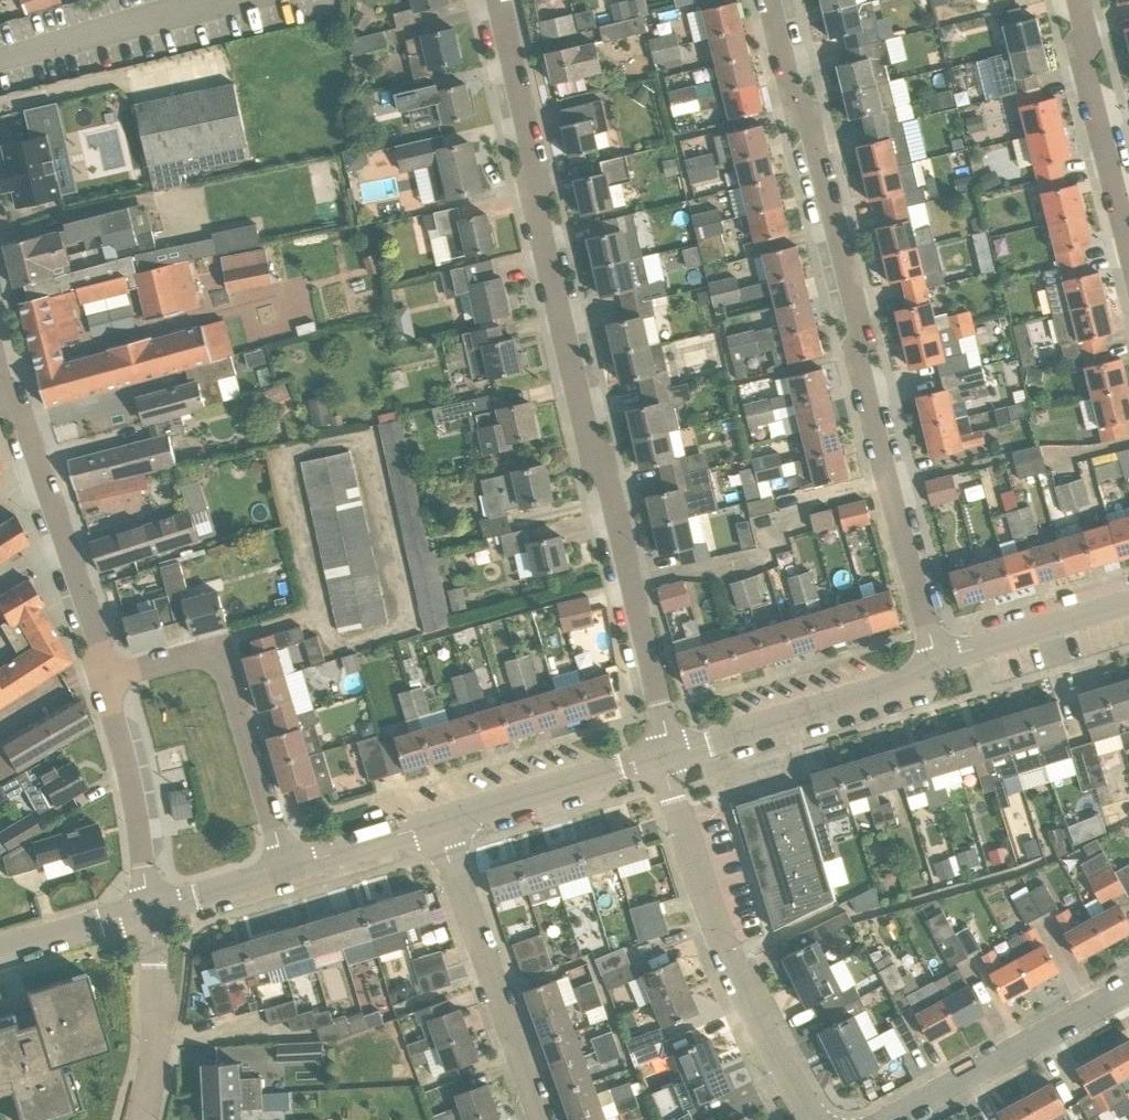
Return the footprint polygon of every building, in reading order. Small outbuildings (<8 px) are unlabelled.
[(27,15),(64,3),(63,0),(22,0),(27,15)] [(448,0),(413,0),(415,8),(396,12),(399,26),(423,21),(420,11),(449,4),(448,0)] [(629,1),(629,0),(626,0),(611,4),(615,22),(633,17),(629,1)] [(633,17),(649,13),(646,0),(633,0),(629,1),(633,17)] [(858,3),(858,0),(822,0),(825,12),(859,4),(858,3)] [(849,48),(882,40),(872,0),(858,3),(859,4),(825,12),(832,38),(845,35),(849,48)] [(704,9),(710,37),(744,28),(737,1),(704,9)] [(1010,52),(1043,44),(1037,17),(1024,20),(1021,6),(996,13),(1000,27),(1004,26),(1010,52)] [(358,11),(351,22),(365,31),(372,20),(358,11)] [(544,38),(577,31),(573,12),(540,19),(544,38)] [(648,31),(644,15),(635,17),(635,18),(602,26),(605,41),(648,31)] [(942,28),(945,41),(953,39),(957,33),(955,25),(942,28)] [(433,68),(441,66),(462,61),(454,28),(423,35),(423,36),(408,39),(412,55),(410,55),(416,80),(435,76),(433,68)] [(717,63),(751,55),(744,28),(710,37),(717,63)] [(385,31),(349,40),(353,55),(389,46),(385,31)] [(653,51),(680,44),(679,42),(683,41),(681,32),(677,33),(677,32),(650,39),(653,51)] [(845,92),(891,81),(890,80),(891,80),(891,79),(927,71),(924,57),(888,65),(887,64),(893,62),(893,60),(904,57),(901,42),(888,45),(887,39),(882,40),(849,48),(852,62),(838,65),(845,92)] [(554,82),(603,71),(597,42),(547,53),(554,82)] [(656,63),(683,56),(680,44),(653,51),(656,63)] [(1000,97),(1017,93),(1041,86),(1038,74),(1050,71),(1043,44),(1010,52),(990,57),(1000,97)] [(751,55),(717,63),(723,90),(757,82),(751,55)] [(364,76),(358,85),(365,89),(370,80),(364,76)] [(429,103),(435,125),(474,116),(474,112),(476,111),(473,98),(471,99),(467,84),(440,90),(438,81),(396,91),(401,110),(429,103)] [(867,129),(900,121),(891,81),(845,92),(852,119),(864,116),(867,129)] [(236,82),(138,104),(156,191),(184,185),(181,174),(252,159),(245,126),(242,110),(236,82)] [(757,82),(723,90),(730,118),(764,110),(757,82)] [(645,83),(635,99),(646,106),(656,91),(645,83)] [(670,91),(673,103),(699,96),(697,84),(670,91)] [(1028,136),(1064,127),(1057,97),(1045,100),(1041,86),(1017,93),(1028,136)] [(929,95),(933,110),(956,104),(952,89),(929,95)] [(358,96),(361,107),(373,104),(377,104),(374,93),(358,96)] [(699,96),(673,103),(676,115),(702,108),(699,96)] [(571,157),(600,150),(597,134),(610,131),(602,99),(561,109),(565,125),(563,125),(571,157)] [(4,184),(5,186),(6,190),(14,188),(18,206),(62,196),(50,144),(67,140),(58,102),(28,109),(28,111),(34,139),(5,146),(5,147),(9,163),(0,165),(1,170),(1,171),(4,184)] [(675,115),(680,134),(699,129),(694,110),(675,115)] [(969,132),(982,129),(979,116),(966,119),(969,132)] [(865,173),(900,164),(913,161),(929,157),(924,136),(908,140),(904,120),(900,121),(867,129),(871,143),(858,145),(865,173)] [(735,159),(770,151),(763,124),(729,132),(735,159)] [(1038,180),(1063,173),(1060,160),(1072,157),(1064,127),(1028,136),(1014,140),(1021,167),(1034,164),(1038,180)] [(471,143),(452,147),(449,134),(398,146),(404,172),(429,166),(437,200),(482,190),(471,143)] [(952,140),(955,150),(965,147),(963,137),(952,140)] [(366,147),(345,152),(349,171),(362,168),(368,159),(366,147)] [(742,186),(776,178),(770,151),(735,159),(742,186)] [(689,171),(716,164),(713,152),(686,159),(689,171)] [(584,214),(616,206),(611,186),(634,181),(631,171),(636,169),(633,153),(602,160),(605,174),(576,180),(584,214)] [(663,161),(667,177),(680,174),(676,158),(663,161)] [(871,201),(884,198),(886,211),(909,205),(928,201),(924,186),(919,188),(913,161),(900,164),(865,173),(871,201)] [(692,183),(719,177),(716,164),(689,171),(692,183)] [(998,184),(992,172),(981,177),(987,190),(998,184)] [(1049,223),(1086,214),(1078,183),(1066,186),(1063,173),(1038,180),(1049,223)] [(960,179),(963,191),(975,188),(973,176),(960,179)] [(749,214),(783,205),(776,178),(742,186),(749,214)] [(752,224),(756,241),(790,233),(783,205),(749,214),(741,216),(744,226),(752,224)] [(915,228),(909,205),(886,211),(889,224),(878,227),(884,254),(919,246),(930,243),(935,242),(931,224),(915,228)] [(488,214),(463,219),(460,206),(424,214),(428,230),(431,229),(439,264),(453,260),(453,258),(495,248),(488,214)] [(697,226),(721,220),(724,220),(720,207),(692,214),(695,226),(697,226)] [(117,249),(135,245),(126,208),(62,224),(63,230),(66,244),(85,239),(109,233),(112,244),(116,243),(117,249)] [(596,267),(644,256),(634,213),(608,219),(611,233),(590,238),(596,267)] [(1060,266),(1085,260),(1082,248),(1093,244),(1086,214),(1049,223),(1060,266)] [(705,260),(729,254),(721,220),(697,226),(695,226),(691,227),(694,237),(699,236),(705,260)] [(69,253),(66,244),(63,230),(6,244),(10,261),(61,248),(63,255),(69,253)] [(109,233),(97,236),(85,239),(88,250),(112,244),(109,233)] [(188,260),(200,257),(218,254),(218,252),(236,249),(234,234),(215,237),(135,253),(136,256),(135,256),(138,269),(169,263),(188,259),(188,260)] [(930,243),(919,246),(884,254),(891,282),(903,279),(906,293),(929,287),(929,286),(940,283),(930,243)] [(770,280),(804,272),(797,245),(764,253),(770,280)] [(17,286),(25,284),(54,276),(73,272),(71,263),(69,253),(63,255),(61,248),(10,261),(17,288),(18,287),(17,286)] [(230,291),(273,283),(266,248),(223,257),(230,291)] [(645,254),(651,281),(666,277),(660,251),(645,254)] [(364,258),(369,275),(387,270),(382,252),(364,258)] [(982,258),(986,271),(997,267),(994,255),(982,258)] [(25,284),(29,299),(22,301),(21,300),(19,300),(19,302),(20,302),(38,370),(39,375),(36,376),(39,386),(42,385),(43,391),(41,392),(43,401),(46,401),(47,406),(186,368),(233,355),(234,354),(225,319),(193,328),(192,325),(173,330),(174,333),(161,337),(162,340),(153,342),(152,336),(109,348),(111,354),(102,356),(101,353),(88,356),(88,354),(69,359),(70,361),(65,363),(60,343),(81,338),(71,298),(80,296),(82,303),(130,291),(130,289),(139,286),(148,320),(184,311),(184,310),(200,306),(188,260),(188,259),(169,263),(138,269),(135,256),(73,272),(54,276),(25,284)] [(625,305),(653,299),(668,296),(664,280),(650,283),(644,256),(596,267),(603,295),(621,291),(625,305)] [(1054,315),(1108,302),(1100,271),(1088,274),(1085,260),(1060,266),(1060,267),(1045,271),(1048,284),(1047,285),(1048,288),(1046,288),(1054,315)] [(510,313),(502,277),(486,281),(481,261),(442,271),(448,298),(471,293),(478,321),(510,313)] [(770,280),(777,307),(777,308),(811,300),(804,272),(770,280)] [(713,295),(740,288),(736,276),(710,283),(713,295)] [(905,339),(974,321),(972,311),(949,316),(948,312),(936,315),(929,287),(906,293),(910,308),(898,311),(905,339)] [(740,288),(713,295),(716,307),(743,300),(740,288)] [(698,292),(701,306),(713,303),(709,289),(698,292)] [(616,353),(663,342),(653,299),(625,305),(628,320),(609,324),(616,353)] [(784,335),(817,327),(811,300),(777,308),(781,324),(756,330),(756,329),(728,335),(731,347),(757,341),(784,335)] [(1082,354),(1106,348),(1103,335),(1115,332),(1108,302),(1054,315),(1062,345),(1063,344),(1067,358),(1082,354)] [(394,310),(399,341),(415,338),(410,307),(394,310)] [(941,375),(972,367),(968,352),(980,349),(976,334),(978,334),(974,321),(905,339),(911,367),(937,361),(941,375)] [(516,338),(504,340),(500,324),(464,333),(474,380),(523,370),(522,367),(527,366),(524,352),(519,353),(516,338)] [(817,327),(784,335),(791,362),(824,354),(817,327)] [(734,359),(745,356),(760,352),(757,341),(731,347),(734,359)] [(673,385),(663,342),(616,353),(622,381),(641,377),(644,392),(673,385)] [(1024,367),(1039,364),(1035,347),(1020,351),(1024,367)] [(1128,388),(1121,358),(1110,361),(1106,348),(1082,354),(1067,358),(1070,372),(1086,368),(1093,397),(1128,388)] [(249,368),(263,364),(259,349),(245,353),(249,368)] [(146,421),(157,418),(207,405),(225,400),(220,379),(238,374),(233,355),(186,368),(187,369),(188,369),(192,384),(140,398),(146,421)] [(750,376),(745,356),(734,359),(739,378),(749,376),(750,376)] [(958,417),(954,404),(986,396),(985,395),(990,394),(986,380),(988,380),(985,367),(983,368),(982,365),(972,368),(972,367),(941,375),(945,390),(919,396),(926,425),(958,417)] [(1027,382),(1043,385),(1045,370),(1030,367),(1027,382)] [(793,392),(771,398),(775,409),(796,403),(830,395),(823,368),(789,376),(793,392)] [(629,410),(635,439),(681,428),(676,408),(692,398),(688,381),(673,385),(644,392),(648,406),(629,410)] [(303,426),(301,414),(298,415),(297,408),(296,408),(285,383),(256,396),(268,425),(285,417),(291,442),(307,438),(305,426),(303,426)] [(1107,440),(1128,435),(1125,421),(1128,420),(1128,388),(1093,397),(1101,427),(1099,427),(1103,441),(1107,440)] [(530,402),(498,409),(496,410),(493,394),(444,405),(447,421),(478,414),(481,427),(479,427),(485,454),(514,447),(513,441),(538,435),(530,402)] [(803,430),(836,422),(830,395),(796,403),(803,430)] [(332,424),(328,396),(309,399),(313,427),(332,424)] [(748,415),(775,409),(771,398),(771,397),(745,404),(748,415)] [(1013,421),(1034,416),(1030,400),(996,409),(1000,426),(1014,423),(1013,421)] [(76,489),(97,483),(178,462),(171,435),(187,431),(183,414),(207,407),(207,405),(157,418),(161,436),(69,460),(76,489)] [(748,415),(752,427),(778,420),(775,409),(748,415)] [(382,423),(402,419),(400,410),(381,414),(382,423)] [(331,416),(333,428),(344,427),(342,414),(331,416)] [(933,455),(987,442),(984,429),(973,432),(969,415),(958,418),(958,417),(926,425),(933,455)] [(383,434),(404,429),(402,419),(382,423),(380,423),(383,434)] [(836,422),(803,430),(809,457),(843,449),(836,422)] [(664,478),(692,471),(689,455),(687,455),(681,428),(635,439),(642,467),(661,463),(664,478)] [(385,446),(407,441),(404,429),(383,434),(385,446)] [(388,458),(410,453),(407,441),(385,446),(388,458)] [(1043,456),(1044,456),(1041,444),(1014,451),(1017,465),(1044,458),(1043,456)] [(809,457),(796,461),(803,488),(850,477),(843,449),(809,457)] [(1128,464),(1128,449),(1118,453),(1122,466),(1128,464)] [(330,468),(355,462),(352,450),(327,455),(330,468)] [(754,459),(756,470),(784,464),(781,452),(754,459)] [(391,470),(413,465),(410,453),(388,458),(391,470)] [(306,473),(330,468),(327,455),(303,461),(306,473)] [(1017,465),(1021,478),(1048,471),(1044,456),(1043,456),(1044,458),(1017,465)] [(182,467),(189,492),(191,491),(196,488),(199,486),(204,481),(207,475),(209,465),(206,466),(206,461),(182,467)] [(333,480),(357,474),(355,462),(330,468),(333,480)] [(784,464),(756,470),(759,482),(787,475),(784,464)] [(415,478),(414,469),(413,465),(391,470),(394,483),(415,478)] [(483,479),(487,498),(504,494),(507,509),(531,504),(553,499),(545,465),(513,472),(514,472),(483,479)] [(414,469),(415,478),(416,481),(426,479),(424,467),(414,469)] [(655,525),(690,516),(686,499),(717,492),(711,467),(692,471),(664,478),(667,492),(649,497),(655,525)] [(308,485),(333,480),(330,468),(306,473),(308,485)] [(336,492),(360,486),(357,474),(333,480),(336,492)] [(929,493),(957,485),(954,474),(926,482),(929,493)] [(81,491),(85,508),(141,495),(137,478),(81,491)] [(418,490),(416,481),(415,478),(394,483),(397,495),(418,490)] [(1078,508),(1092,504),(1084,478),(1070,482),(1078,508)] [(311,497),(336,492),(333,480),(308,485),(311,497)] [(1064,512),(1078,508),(1070,482),(1057,486),(1064,512)] [(763,498),(760,484),(746,487),(749,501),(763,498)] [(932,504),(960,497),(957,485),(929,493),(932,504)] [(338,504),(363,499),(360,486),(336,492),(338,504)] [(399,507),(421,502),(418,490),(397,495),(399,507)] [(314,509),(338,504),(336,492),(311,497),(314,509)] [(774,495),(763,498),(749,501),(753,516),(778,510),(774,495)] [(341,516),(365,511),(363,499),(338,504),(341,516)] [(843,517),(869,512),(866,500),(840,506),(843,517)] [(402,519),(424,515),(421,502),(399,507),(402,519)] [(316,522),(341,516),(338,504),(314,509),(316,522)] [(1039,531),(1031,505),(1019,509),(1027,535),(1039,531)] [(833,508),(811,513),(816,532),(838,526),(833,508)] [(100,571),(121,564),(201,539),(199,534),(193,515),(191,509),(112,535),(91,542),(100,571)] [(1004,556),(1014,589),(1040,581),(1031,548),(1027,535),(1019,509),(1007,512),(1015,538),(1019,551),(1004,556)] [(344,528),(368,523),(365,511),(341,516),(344,528)] [(843,517),(846,529),(872,522),(869,512),(843,517)] [(485,538),(503,534),(513,532),(509,513),(492,517),(481,519),(485,538)] [(20,549),(29,543),(16,515),(0,524),(0,562),(20,549)] [(405,532),(427,527),(424,515),(402,519),(405,532)] [(319,534),(344,528),(341,516),(316,522),(319,534)] [(684,564),(705,559),(712,557),(709,542),(697,544),(690,516),(655,525),(662,553),(680,549),(684,564)] [(1128,555),(1128,518),(1111,523),(1121,557),(1128,555)] [(346,540),(371,535),(368,523),(344,528),(346,540)] [(1094,565),(1121,557),(1111,523),(1084,531),(1094,565)] [(408,544),(429,539),(427,527),(405,532),(408,544)] [(322,546),(346,540),(344,528),(319,534),(322,546)] [(561,535),(529,543),(526,529),(513,532),(503,534),(508,555),(530,550),(535,574),(569,567),(561,535)] [(1094,565),(1084,531),(1058,540),(1068,573),(1094,565)] [(349,553),(373,547),(371,535),(346,540),(349,553)] [(753,535),(741,538),(743,548),(755,545),(753,535)] [(410,556),(437,550),(437,549),(432,551),(429,539),(408,544),(410,556)] [(325,558),(349,553),(346,540),(322,546),(325,558)] [(1040,581),(1068,573),(1058,540),(1031,548),(1040,581)] [(352,565),(376,559),(373,547),(349,553),(352,565)] [(413,569),(440,562),(437,550),(410,556),(413,569)] [(327,570),(352,565),(349,553),(325,558),(327,570)] [(987,597),(1014,589),(1004,556),(977,564),(987,597)] [(354,577),(379,572),(376,559),(352,565),(354,577)] [(227,624),(218,589),(190,597),(181,561),(162,566),(171,594),(169,595),(176,623),(190,619),(194,633),(227,624)] [(416,581),(443,575),(440,562),(413,569),(416,581)] [(960,605),(987,597),(977,564),(950,572),(960,605)] [(330,582),(354,577),(352,565),(327,570),(330,582)] [(807,601),(819,598),(811,571),(799,574),(807,601)] [(357,589),(382,584),(379,572),(354,577),(357,589)] [(743,578),(751,606),(763,602),(755,574),(743,578)] [(796,605),(807,601),(799,574),(788,578),(796,605)] [(419,593),(446,587),(443,575),(416,581),(419,593)] [(333,595),(357,589),(354,577),(330,582),(333,595)] [(740,609),(751,606),(743,578),(732,581),(740,609)] [(9,590),(0,595),(0,608),(8,621),(2,625),(19,655),(0,666),(0,706),(71,660),(40,608),(44,605),(29,579),(9,590)] [(663,599),(688,591),(684,579),(659,587),(663,599)] [(360,601),(384,596),(382,584),(357,589),(360,601)] [(421,605),(448,599),(446,587),(419,593),(421,605)] [(453,611),(469,608),(464,587),(449,590),(453,611)] [(335,607),(360,601),(357,589),(333,595),(335,607)] [(874,631),(901,623),(891,589),(864,597),(874,631)] [(667,611),(692,603),(688,591),(663,599),(667,611)] [(163,626),(176,623),(169,595),(155,599),(158,609),(126,618),(135,649),(167,641),(163,626)] [(362,614),(387,608),(384,596),(360,601),(362,614)] [(562,617),(593,610),(590,596),(559,603),(562,617)] [(847,639),(874,631),(864,597),(837,605),(847,639)] [(424,618),(451,612),(448,599),(421,605),(424,618)] [(338,619),(362,614),(360,601),(335,607),(338,619)] [(847,639),(837,605),(810,613),(821,647),(847,639)] [(365,626),(390,620),(387,608),(362,614),(365,626)] [(565,630),(596,623),(593,610),(562,617),(565,630)] [(424,618),(427,630),(454,624),(451,612),(424,618)] [(821,647),(810,613),(784,621),(794,654),(821,647)] [(341,631),(365,626),(362,614),(338,619),(341,631)] [(684,622),(688,636),(700,633),(696,619),(684,622)] [(767,662),(794,654),(784,621),(757,629),(767,662)] [(290,644),(305,640),(306,639),(302,625),(253,639),(257,653),(245,656),(253,683),(287,673),(278,646),(290,642),(290,644)] [(741,670),(767,662),(757,629),(731,637),(741,670)] [(319,635),(306,639),(305,640),(313,666),(327,661),(319,635)] [(714,678),(741,670),(731,637),(704,645),(714,678)] [(687,686),(714,678),(704,645),(678,653),(687,686)] [(348,674),(361,670),(362,669),(357,653),(356,653),(343,657),(348,674)] [(531,654),(519,658),(525,684),(539,680),(531,654)] [(525,684),(519,658),(507,662),(514,687),(525,684)] [(464,674),(472,700),(484,696),(476,670),(464,674)] [(273,707),(277,720),(299,714),(296,704),(287,673),(253,683),(261,711),(273,707)] [(584,681),(594,714),(620,706),(610,673),(584,681)] [(461,703),(472,700),(464,674),(453,677),(461,703)] [(408,679),(412,690),(423,687),(420,675),(408,679)] [(1128,717),(1128,679),(1107,685),(1118,720),(1128,717)] [(542,693),(539,680),(525,684),(540,730),(568,722),(558,688),(542,693)] [(568,722),(594,714),(584,681),(558,688),(568,722)] [(540,730),(525,684),(514,687),(518,699),(503,703),(513,738),(540,730)] [(1079,694),(1093,741),(1096,740),(1121,733),(1118,721),(1118,720),(1107,685),(1079,694)] [(412,690),(420,716),(432,713),(425,686),(423,687),(412,690)] [(420,716),(412,690),(400,694),(408,720),(420,716)] [(73,737),(92,726),(76,698),(0,742),(0,744),(15,770),(73,737)] [(1058,700),(1031,708),(1047,764),(1074,756),(1071,747),(1068,736),(1069,735),(1058,700)] [(513,738),(503,703),(476,711),(486,746),(513,738)] [(1020,772),(1047,764),(1031,708),(1003,716),(1020,772)] [(310,755),(310,754),(325,750),(317,723),(320,722),(316,709),(299,714),(277,720),(281,733),(269,737),(277,765),(310,755)] [(486,746),(476,711),(450,719),(460,754),(486,746)] [(1003,777),(1020,772),(1003,716),(977,724),(987,759),(991,775),(996,789),(1002,808),(1012,805),(1003,777)] [(460,754),(450,719),(424,727),(434,762),(460,754)] [(365,722),(361,729),(364,737),(377,733),(373,720),(365,722)] [(950,732),(960,767),(987,759),(977,724),(950,732)] [(434,762),(424,727),(398,735),(398,737),(381,742),(391,774),(434,762)] [(922,740),(933,775),(960,767),(950,732),(922,740)] [(391,774),(381,742),(380,735),(358,741),(370,781),(391,774)] [(931,808),(941,805),(937,788),(933,775),(922,740),(894,749),(905,784),(909,796),(927,791),(931,808)] [(1093,741),(1084,744),(1097,787),(1098,787),(1109,783),(1100,754),(1096,740),(1093,741)] [(1097,787),(1084,744),(1071,747),(1074,756),(1084,791),(1097,787)] [(878,792),(905,784),(894,749),(867,757),(878,792)] [(297,788),(301,801),(322,795),(336,790),(325,750),(310,755),(277,765),(285,791),(297,788)] [(840,765),(851,800),(878,792),(867,757),(840,765)] [(67,798),(86,787),(84,784),(87,782),(82,772),(79,774),(73,762),(57,771),(55,767),(44,773),(39,763),(0,785),(0,802),(25,788),(39,813),(54,804),(55,805),(67,798)] [(823,809),(810,812),(822,851),(834,847),(827,821),(855,813),(851,800),(840,765),(812,773),(823,809)] [(992,790),(996,789),(991,775),(981,778),(985,792),(989,791),(990,794),(993,793),(992,790)] [(822,851),(810,812),(802,785),(738,805),(775,929),(776,929),(836,899),(822,851)] [(950,802),(950,800),(945,785),(937,788),(941,805),(950,802)] [(195,793),(190,794),(189,789),(171,791),(176,818),(193,815),(193,813),(197,813),(195,793)] [(882,804),(886,820),(896,818),(891,801),(881,804),(882,804)] [(877,823),(886,820),(882,804),(881,804),(871,807),(876,824),(877,823)] [(9,851),(43,830),(32,812),(0,832),(0,837),(6,847),(9,851)] [(1100,814),(1087,819),(1093,836),(1107,830),(1100,814)] [(847,831),(836,832),(837,834),(842,834),(846,868),(863,866),(857,819),(846,821),(847,831)] [(886,820),(877,823),(880,831),(889,828),(886,820)] [(98,823),(77,830),(33,843),(31,838),(2,856),(8,875),(38,866),(37,863),(68,854),(72,868),(108,857),(107,853),(108,849),(107,844),(103,842),(101,835),(98,823)] [(652,867),(649,856),(640,824),(610,833),(619,864),(622,875),(652,867)] [(1054,842),(1064,839),(1065,839),(1061,827),(1048,831),(1051,843),(1054,842)] [(589,873),(619,864),(610,833),(579,842),(589,873)] [(1024,843),(1031,858),(1043,853),(1037,837),(1024,843)] [(1093,917),(1108,944),(1128,932),(1128,921),(1121,905),(1128,901),(1128,895),(1116,871),(1098,838),(1084,846),(1092,861),(1083,866),(1107,909),(1093,917)] [(559,882),(589,873),(579,842),(549,851),(559,882)] [(993,864),(1011,859),(1007,845),(989,851),(993,864)] [(981,863),(976,846),(958,852),(964,870),(981,865),(981,863)] [(562,894),(559,882),(549,851),(520,860),(529,891),(530,891),(533,902),(562,894)] [(956,873),(951,858),(936,862),(942,879),(956,875),(956,873)] [(499,900),(529,891),(520,860),(490,869),(499,900)] [(1116,871),(1128,895),(1128,863),(1116,871)] [(1031,891),(1043,915),(1059,906),(1046,882),(1031,891)] [(1043,915),(1031,891),(1027,886),(1012,894),(1028,923),(1043,915)] [(395,897),(408,944),(410,944),(425,939),(420,924),(434,920),(429,902),(426,894),(424,889),(395,897)] [(426,894),(429,902),(436,900),(433,892),(426,894)] [(379,955),(409,946),(408,944),(395,897),(364,906),(374,938),(379,955)] [(636,925),(665,916),(660,899),(631,908),(636,925)] [(345,947),(374,938),(364,906),(335,915),(345,947)] [(1108,944),(1093,917),(1079,925),(1070,908),(1057,915),(1081,959),(1108,944)] [(797,983),(832,965),(819,939),(854,921),(848,910),(787,939),(794,952),(784,957),(797,983)] [(316,955),(345,947),(335,915),(305,924),(315,955),(316,955)] [(641,941),(670,933),(665,916),(636,925),(641,941)] [(869,918),(857,925),(864,938),(872,933),(874,926),(869,918)] [(285,964),(315,955),(305,924),(276,933),(285,964)] [(969,956),(982,949),(970,925),(957,932),(969,956)] [(1033,985),(1059,970),(1036,927),(1010,941),(1019,958),(1033,985)] [(951,965),(969,956),(957,932),(939,942),(951,965)] [(270,969),(285,964),(276,933),(246,942),(255,974),(256,974),(259,985),(273,980),(270,969)] [(519,960),(549,950),(543,933),(513,944),(519,960)] [(216,951),(225,981),(225,983),(227,982),(255,974),(246,942),(216,951)] [(573,958),(578,956),(579,950),(575,946),(569,949),(568,955),(573,958)] [(604,974),(632,963),(625,946),(597,958),(604,974)] [(1033,985),(1019,958),(1004,965),(995,949),(983,956),(1006,999),(1033,985)] [(414,959),(419,975),(447,966),(442,950),(414,959)] [(525,976),(545,969),(554,965),(549,950),(519,960),(525,976)] [(216,953),(204,957),(207,963),(218,960),(216,953)] [(876,961),(875,961),(880,971),(895,963),(889,953),(887,955),(876,961)] [(678,959),(642,974),(653,1001),(689,986),(678,959)] [(634,962),(632,963),(604,974),(610,989),(630,980),(640,976),(639,975),(634,962)] [(908,985),(896,962),(895,963),(880,971),(893,994),(894,994),(903,1010),(913,1005),(932,1040),(958,1026),(935,981),(907,996),(903,989),(908,985)] [(829,1014),(861,996),(855,985),(845,990),(832,965),(797,983),(809,1008),(823,1001),(829,1014)] [(424,992),(452,984),(447,966),(419,975),(424,992)] [(985,1011),(975,992),(961,967),(935,981),(958,1026),(985,1011)] [(61,1114),(83,1108),(71,1068),(61,1071),(59,1065),(96,1053),(110,1049),(89,983),(86,973),(26,992),(33,1013),(24,1016),(15,1018),(13,1012),(0,1016),(0,1094),(11,1090),(20,1119),(42,1119),(61,1114)] [(568,1003),(565,994),(559,978),(526,990),(535,1015),(568,1003)] [(579,999),(600,992),(595,980),(575,987),(579,999)] [(236,1010),(227,982),(225,983),(225,981),(210,985),(219,1015),(236,1010)] [(415,985),(409,981),(398,984),(395,991),(408,998),(415,985)] [(664,1027),(680,1020),(700,1012),(689,986),(653,1001),(664,1027)] [(583,1012),(604,1005),(600,992),(579,999),(583,1012)] [(829,1014),(835,1025),(857,1014),(861,1012),(867,1008),(861,996),(829,1014)] [(301,1016),(300,1013),(296,999),(267,1008),(272,1025),(290,1019),(301,1016)] [(577,1029),(573,1016),(568,1003),(535,1015),(545,1041),(577,1029)] [(334,1021),(335,1020),(331,1009),(322,1012),(319,1004),(315,1006),(316,1009),(300,1013),(301,1016),(290,1019),(294,1030),(318,1026),(334,1022),(334,1021)] [(461,1009),(453,1012),(435,1018),(431,1006),(417,1011),(421,1023),(429,1020),(435,1034),(407,1044),(412,1055),(425,1050),(425,1049),(439,1044),(439,1045),(470,1034),(461,1009)] [(385,1022),(381,1010),(366,1015),(370,1028),(385,1022)] [(323,1040),(335,1040),(370,1028),(366,1015),(364,1011),(335,1020),(334,1021),(334,1022),(318,1026),(323,1040)] [(834,1057),(869,1040),(857,1014),(835,1025),(821,1031),(834,1057)] [(921,1046),(910,1027),(903,1014),(891,1020),(909,1053),(921,1046)] [(632,1053),(667,1040),(662,1027),(627,1040),(632,1053)] [(554,1066),(587,1054),(577,1029),(545,1041),(554,1066)] [(597,1050),(618,1043),(614,1030),(593,1038),(597,1050)] [(448,1070),(479,1058),(470,1034),(439,1045),(448,1070)] [(687,1080),(722,1065),(711,1038),(665,1057),(676,1082),(686,1078),(687,1080)] [(279,1062),(325,1060),(324,1040),(279,1042),(279,1062)] [(667,1040),(632,1053),(637,1065),(671,1052),(667,1040)] [(893,1059),(886,1044),(874,1050),(869,1040),(834,1057),(846,1082),(893,1059)] [(1105,1054),(1120,1081),(1128,1076),(1128,1041),(1105,1054)] [(601,1062),(622,1055),(618,1043),(597,1050),(601,1062)] [(425,1050),(412,1055),(416,1066),(429,1061),(425,1050)] [(596,1080),(591,1066),(587,1054),(554,1066),(563,1091),(596,1080)] [(1120,1081),(1105,1054),(1079,1068),(1092,1092),(1079,1099),(1090,1119),(1099,1114),(1115,1105),(1128,1098),(1126,1092),(1120,1081)] [(206,1095),(263,1092),(262,1077),(242,1078),(242,1062),(204,1064),(206,1095)] [(698,1106),(713,1099),(733,1091),(722,1065),(687,1080),(698,1106)] [(605,1105),(600,1092),(596,1080),(563,1091),(572,1117),(605,1105)] [(637,1094),(637,1093),(632,1080),(610,1088),(615,1102),(637,1094)] [(1053,1082),(1026,1097),(1039,1119),(1073,1119),(1053,1082)] [(497,1109),(488,1083),(457,1095),(460,1104),(433,1114),(435,1119),(466,1119),(497,1109)] [(874,1086),(867,1089),(872,1099),(879,1096),(874,1086)] [(243,1108),(264,1107),(263,1092),(206,1095),(207,1119),(244,1119),(243,1108)] [(619,1113),(641,1105),(637,1094),(615,1102),(619,1113)] [(1026,1097),(999,1111),(1004,1119),(1039,1119),(1026,1097)] [(609,1117),(605,1105),(572,1117),(573,1119),(610,1119),(609,1117)] [(497,1109),(466,1119),(501,1119),(497,1109)] [(982,1110),(970,1117),(972,1119),(987,1119),(982,1110)] [(700,1119),(694,1111),(692,1113),(691,1112),(678,1119),(700,1119)]
